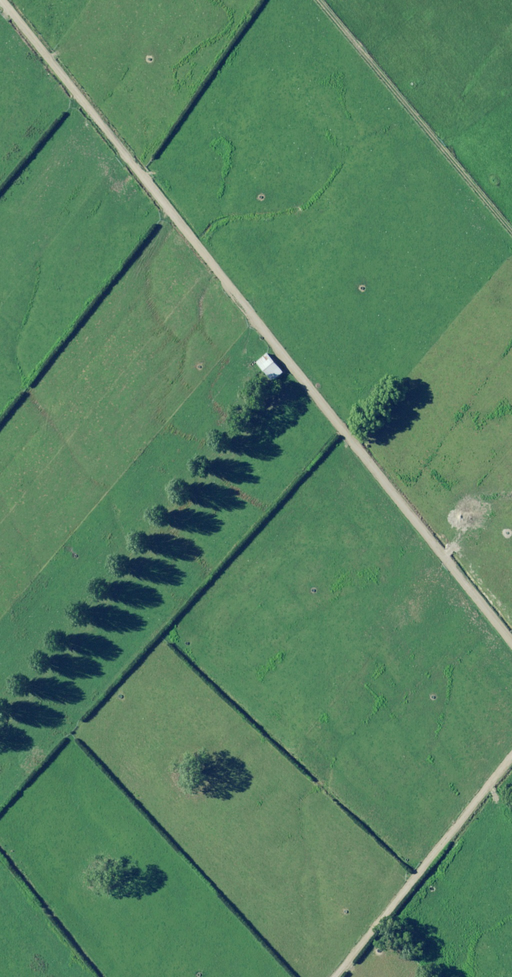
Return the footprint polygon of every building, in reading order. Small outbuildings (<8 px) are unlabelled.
[(284,372),(268,354),(257,363),(273,381),(284,372)]
